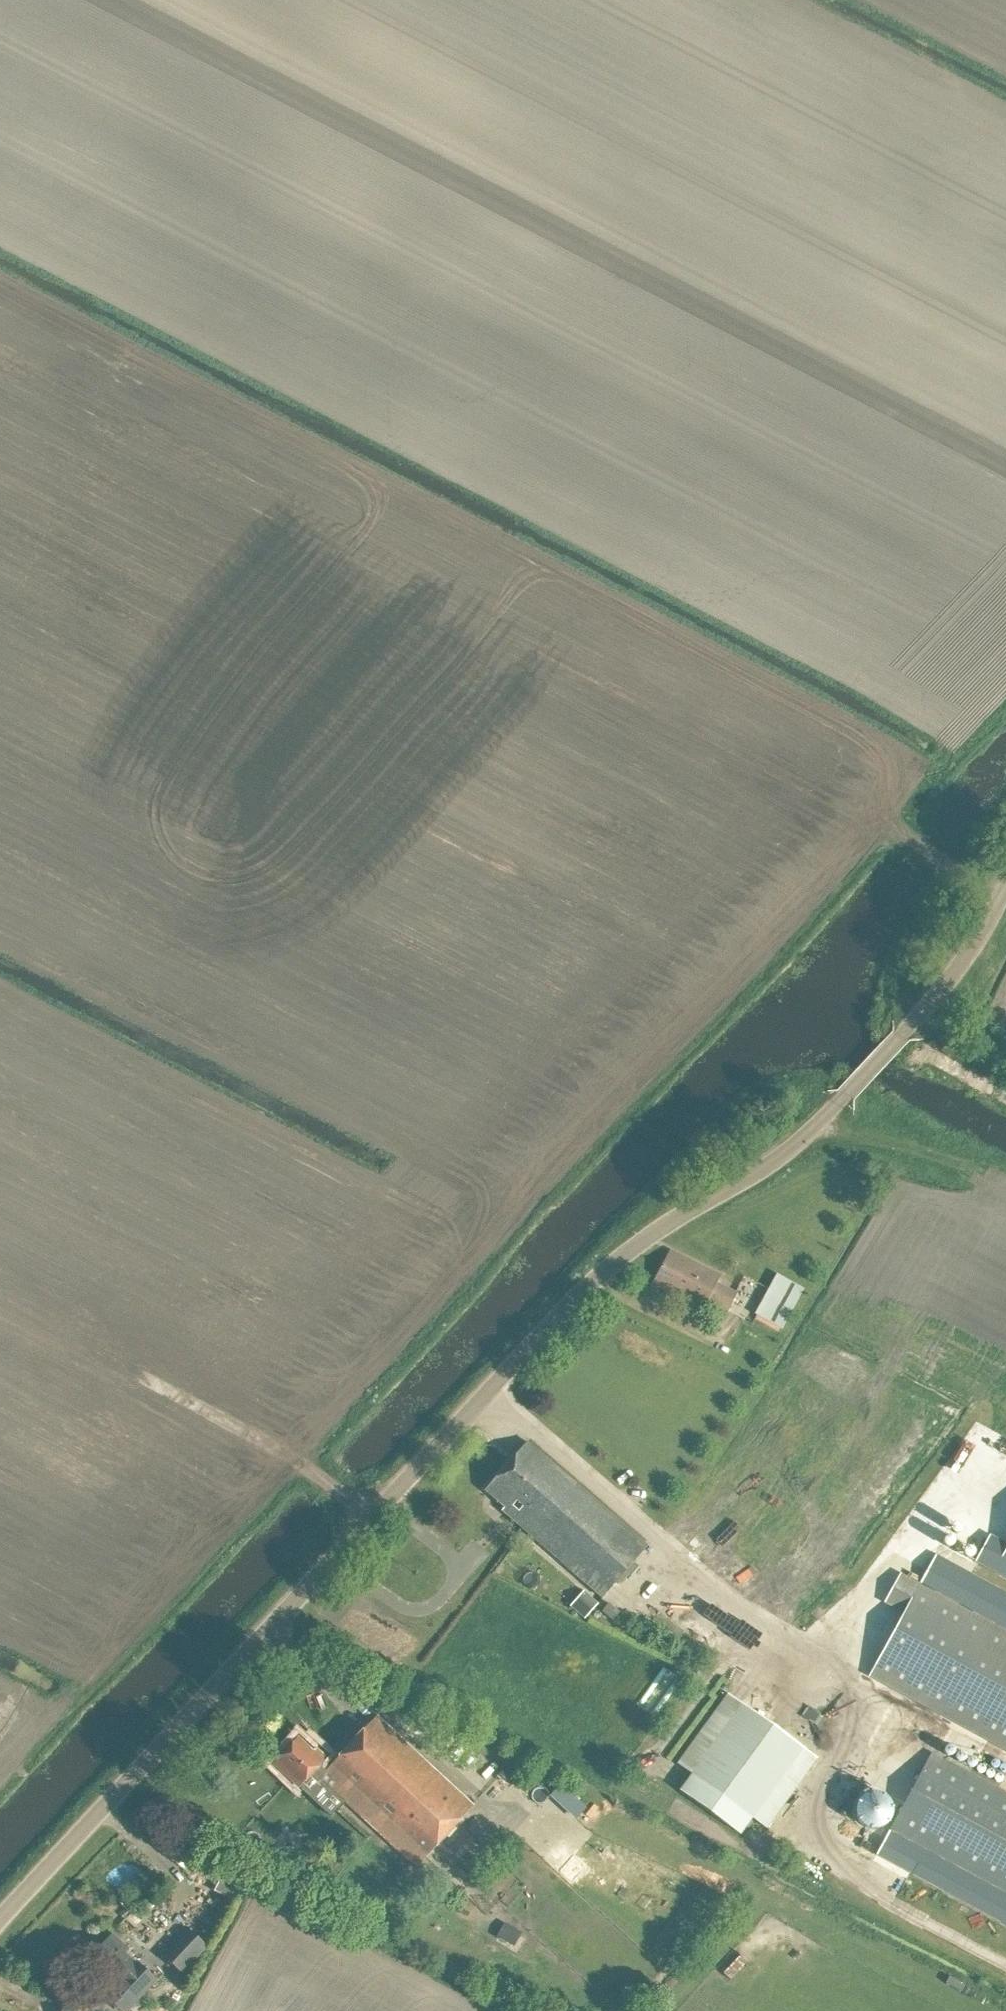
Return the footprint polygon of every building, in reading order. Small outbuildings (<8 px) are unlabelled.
[(670,1262),(666,1259),(657,1276),(662,1279),(657,1287),(692,1305),(693,1303),(703,1309),(707,1301),(727,1310),(734,1295),(714,1285),(715,1282),(706,1278),(709,1272),(674,1254),(670,1262)] [(803,1291),(775,1275),(753,1313),(782,1329),(803,1291)] [(504,1508),(501,1511),(602,1599),(647,1548),(528,1444),(486,1492),(504,1508)] [(899,1577),(885,1602),(904,1612),(869,1676),(1005,1750),(1005,1634),(899,1577)] [(584,1620),(597,1604),(582,1592),(569,1607),(584,1620)] [(612,1621),(618,1613),(608,1604),(601,1612),(612,1621)] [(673,1763),(690,1776),(678,1793),(737,1836),(749,1819),(763,1829),(815,1757),(726,1692),(673,1763)] [(320,1779),(416,1869),(473,1807),(376,1717),(329,1769),(322,1763),(326,1759),(315,1749),(312,1753),(297,1739),(284,1753),(281,1751),(273,1760),(275,1762),(273,1764),(299,1788),(310,1776),(317,1782),(320,1779)] [(931,1755),(889,1832),(1005,1895),(1005,1795),(931,1755)] [(908,1862),(889,1880),(895,1887),(914,1869),(908,1862)] [(235,1894),(240,1881),(225,1876),(220,1889),(235,1894)] [(124,1920),(129,1915),(124,1909),(118,1915),(124,1920)] [(513,1948),(521,1934),(504,1924),(496,1938),(513,1948)] [(187,1930),(162,1956),(181,1974),(206,1948),(187,1930)] [(109,1940),(91,1959),(116,1984),(108,1993),(126,2010),(127,2010),(155,1982),(136,1963),(135,1964),(124,1954),(128,1949),(113,1935),(109,1940)] [(733,1949),(723,1969),(741,1978),(751,1958),(733,1949)]
